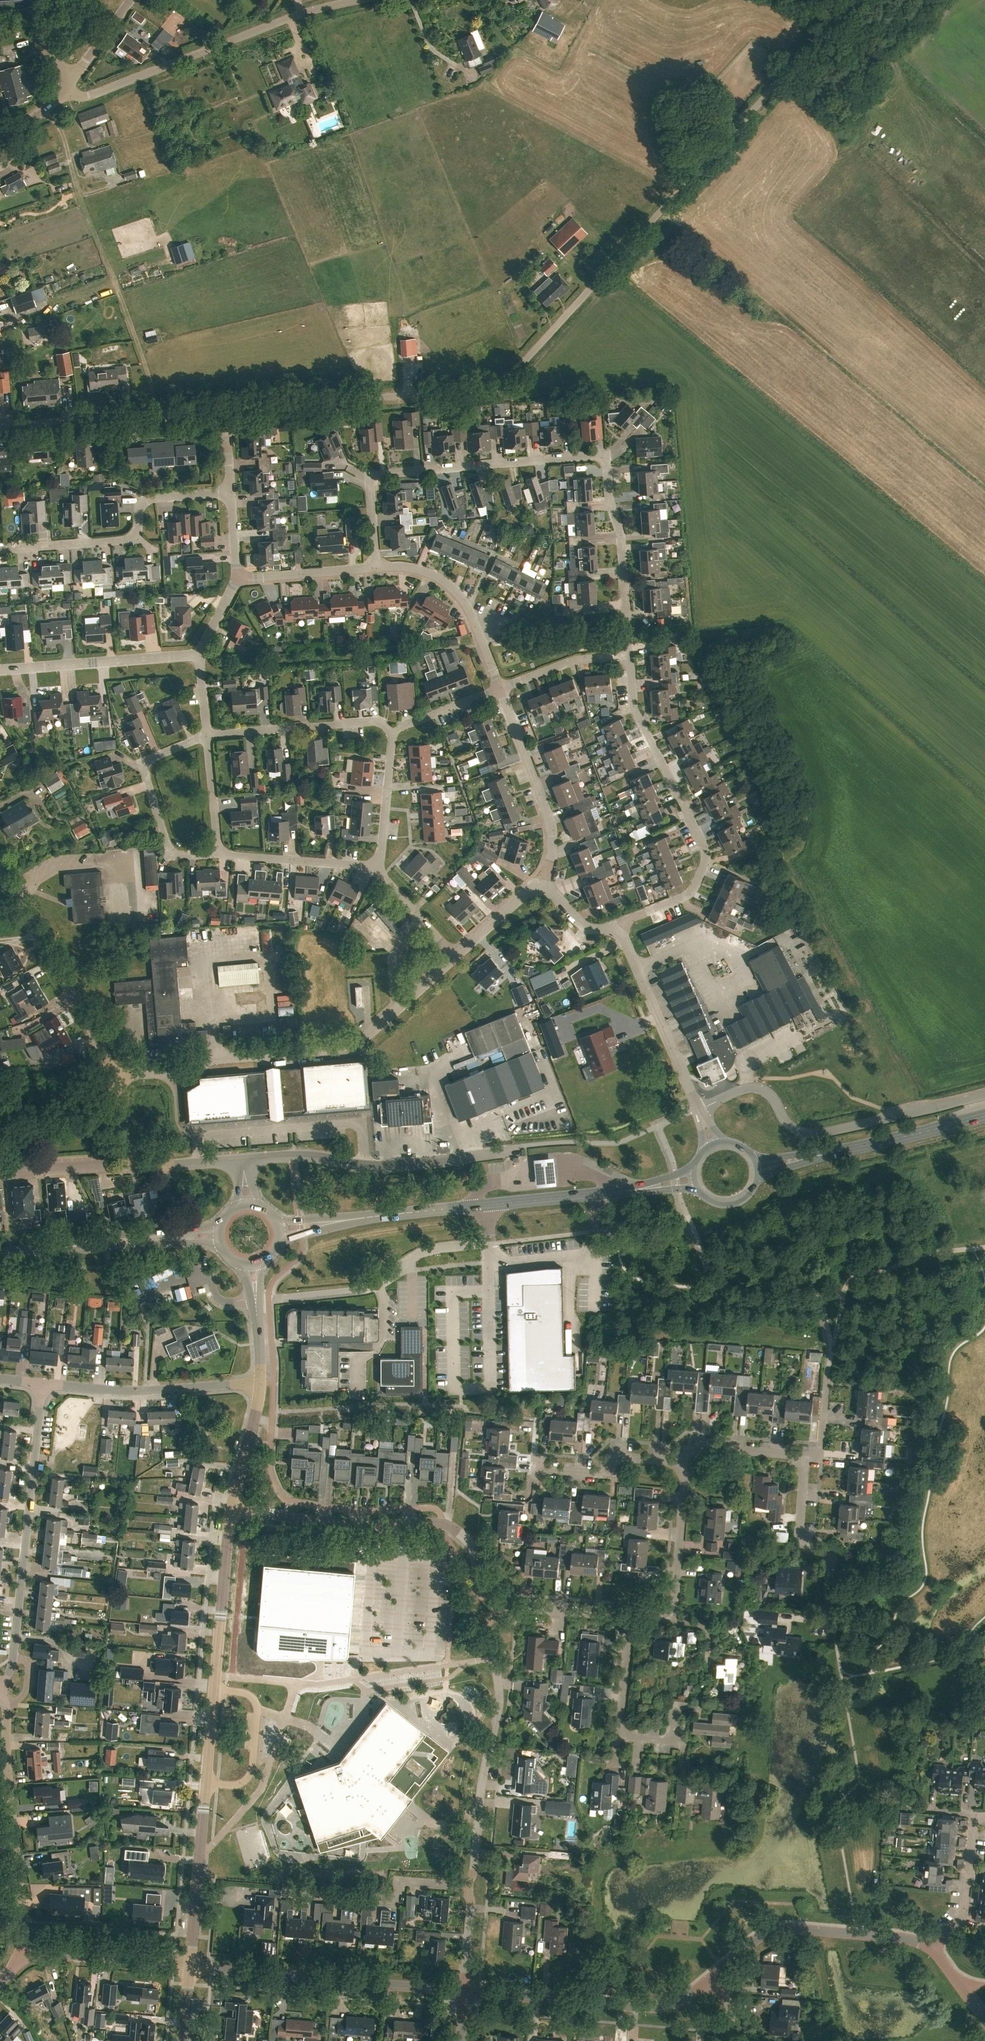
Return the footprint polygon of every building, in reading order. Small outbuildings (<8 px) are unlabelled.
[(545,9),(560,1),(559,0),(540,0),(545,9)] [(144,24),(147,19),(137,12),(134,18),(144,24)] [(176,14),(166,24),(174,33),(184,23),(176,14)] [(541,14),(533,30),(550,39),(554,32),(556,33),(561,24),(541,14)] [(170,38),(161,31),(158,35),(150,43),(159,50),(166,41),(172,46),(175,42),(170,38)] [(471,33),(472,34),(458,40),(467,61),(480,55),(478,50),(484,48),(478,32),(477,32),(477,31),(471,33)] [(141,63),(150,50),(127,34),(119,44),(117,47),(119,48),(115,53),(123,59),(127,53),(141,63)] [(478,67),(481,74),(493,69),(491,63),(496,61),(493,54),(482,59),(484,65),(478,67)] [(271,94),(277,109),(302,99),(303,103),(315,98),(309,84),(302,87),(297,75),(298,75),(292,60),(279,65),(285,81),(291,78),(294,85),(271,94)] [(452,64),(445,74),(454,80),(460,70),(452,64)] [(4,91),(6,97),(8,97),(10,106),(27,101),(26,97),(31,96),(29,89),(28,89),(22,65),(0,71),(0,85),(2,91),(4,91)] [(79,115),(84,130),(110,121),(104,106),(79,115)] [(107,123),(112,139),(120,137),(115,121),(107,123)] [(101,128),(85,133),(89,146),(106,140),(101,128)] [(79,159),(84,174),(90,172),(90,174),(96,172),(97,173),(117,166),(111,147),(91,153),(90,151),(82,154),(83,158),(79,159)] [(59,162),(56,154),(45,158),(47,166),(59,162)] [(59,162),(47,166),(50,173),(61,169),(59,162)] [(135,169),(123,173),(126,180),(137,176),(135,169)] [(27,185),(20,173),(5,181),(7,185),(1,188),(6,197),(27,185)] [(549,240),(563,254),(586,233),(572,218),(549,240)] [(170,247),(175,263),(188,259),(183,243),(170,247)] [(550,259),(540,269),(546,276),(556,266),(550,259)] [(560,298),(570,288),(557,274),(551,280),(551,281),(549,282),(542,288),(543,289),(536,296),(546,307),(558,295),(560,298)] [(31,292),(11,299),(16,313),(36,306),(31,292)] [(38,325),(38,327),(28,329),(30,341),(46,338),(43,324),(38,325)] [(155,334),(146,337),(147,343),(157,340),(155,334)] [(401,356),(417,355),(415,338),(400,340),(401,356)] [(70,352),(56,354),(60,376),(74,374),(70,352)] [(116,369),(89,372),(90,381),(88,381),(89,390),(98,389),(98,388),(118,386),(118,380),(127,379),(126,366),(116,367),(116,369)] [(10,393),(8,371),(0,372),(0,376),(0,380),(0,394),(10,393)] [(22,386),(24,404),(28,404),(29,408),(61,405),(59,379),(35,381),(35,383),(28,383),(28,385),(22,386)] [(632,424),(637,428),(640,424),(649,414),(641,406),(636,412),(627,404),(620,412),(608,413),(609,423),(617,423),(626,430),(632,424)] [(418,424),(417,412),(405,413),(406,420),(393,421),(396,448),(413,446),(411,425),(418,424)] [(600,413),(593,414),(594,420),(581,421),(583,440),(602,438),(600,413)] [(655,419),(649,414),(640,424),(645,429),(655,419)] [(428,423),(436,424),(437,417),(429,416),(428,423)] [(495,425),(496,438),(503,437),(504,449),(515,448),(514,429),(513,419),(513,420),(503,421),(503,419),(495,419),(495,418),(495,425)] [(550,426),(551,444),(563,443),(562,432),(568,432),(567,419),(559,420),(559,425),(550,426)] [(539,421),(531,422),(533,441),(537,441),(537,439),(539,439),(540,445),(551,444),(550,426),(540,427),(539,421)] [(373,426),(373,428),(360,429),(362,451),(377,449),(377,439),(382,439),(381,422),(371,423),(371,426),(373,426)] [(514,429),(515,448),(527,447),(526,435),(532,435),(531,422),(528,422),(523,423),(524,428),(514,429)] [(478,432),(479,451),(491,450),(490,438),(496,438),(495,425),(487,426),(488,431),(478,432)] [(246,435),(247,447),(260,446),(266,446),(265,439),(271,438),(271,434),(277,433),(277,427),(261,428),(261,434),(246,435)] [(431,444),(432,455),(444,454),(442,435),(442,428),(431,429),(431,431),(424,432),(425,444),(431,444)] [(459,429),(461,441),(467,441),(468,452),(479,451),(478,432),(468,433),(467,428),(459,429)] [(442,435),(444,454),(455,453),(454,442),(461,441),(459,429),(451,429),(452,435),(442,435)] [(316,440),(325,461),(339,455),(337,449),(342,447),(336,432),(331,435),(331,434),(316,440)] [(637,438),(638,457),(660,455),(659,436),(637,438)] [(76,440),(78,466),(95,464),(93,439),(76,440)] [(163,465),(196,462),(195,445),(185,446),(185,441),(151,444),(152,461),(162,460),(163,465)] [(47,449),(47,443),(27,444),(28,458),(43,456),(44,462),(55,461),(54,448),(47,449)] [(258,458),(259,464),(271,463),(270,457),(267,457),(267,453),(261,453),(260,446),(247,447),(242,447),(243,459),(258,458)] [(146,449),(126,451),(128,466),(147,465),(146,449)] [(11,470),(10,458),(0,459),(0,471),(11,470)] [(268,481),(267,475),(269,474),(268,470),(271,470),(271,463),(259,464),(259,470),(244,471),(244,483),(249,483),(263,482),(268,481)] [(638,472),(638,483),(657,482),(657,476),(660,476),(660,473),(668,473),(668,464),(650,465),(651,471),(638,472)] [(297,472),(298,482),(307,481),(306,471),(297,472)] [(572,490),(591,488),(590,477),(577,478),(577,472),(564,473),(565,479),(567,479),(568,490),(572,490)] [(92,474),(93,482),(104,481),(103,473),(92,474)] [(310,475),(311,489),(317,489),(318,497),(338,495),(336,479),(323,480),(323,474),(310,475)] [(539,484),(536,476),(526,479),(537,511),(548,507),(545,499),(544,499),(544,498),(550,496),(548,481),(539,484)] [(508,478),(498,482),(506,505),(516,502),(516,500),(521,498),(520,483),(520,484),(511,487),(508,478)] [(266,493),(266,500),(278,499),(278,492),(275,493),(275,488),(268,488),(268,481),(263,482),(249,483),(250,494),(266,493)] [(478,508),(486,505),(486,513),(486,514),(487,517),(494,517),(494,512),(492,486),(491,486),(483,489),(480,481),(469,484),(478,508)] [(387,491),(388,502),(402,501),(402,502),(407,501),(406,494),(414,494),(414,489),(415,489),(415,482),(399,483),(400,490),(387,491)] [(652,493),(653,499),(665,498),(665,492),(658,493),(657,482),(638,483),(639,494),(652,493)] [(465,503),(463,488),(463,489),(454,492),(451,483),(441,487),(449,510),(459,507),(459,505),(465,503)] [(121,502),(121,495),(120,486),(105,487),(106,496),(110,495),(110,503),(101,503),(102,526),(119,525),(117,502),(121,502)] [(66,487),(58,488),(58,487),(50,488),(51,501),(59,501),(58,495),(67,494),(66,487)] [(566,501),(566,507),(579,506),(579,501),(592,500),(591,488),(572,490),(573,501),(566,501)] [(10,500),(16,499),(16,494),(4,495),(6,507),(11,506),(10,500)] [(65,518),(63,518),(63,525),(65,526),(70,526),(70,525),(80,524),(80,510),(87,510),(86,495),(73,496),(74,503),(64,503),(65,518)] [(259,500),(260,506),(251,507),(252,519),(257,519),(257,518),(270,517),(270,515),(276,510),(279,510),(278,505),(278,499),(266,500),(259,500)] [(45,521),(45,517),(44,501),(36,502),(28,502),(22,509),(23,514),(22,514),(23,532),(38,531),(37,521),(45,521)] [(400,513),(400,519),(412,518),(412,512),(408,512),(408,508),(402,508),(402,502),(402,501),(388,502),(383,502),(384,514),(400,513)] [(640,511),(641,522),(660,521),(659,510),(666,509),(666,503),(653,504),(654,510),(640,511)] [(575,524),(593,523),(593,511),(579,512),(579,506),(566,507),(568,524),(575,524)] [(180,533),(191,532),(190,515),(190,513),(176,514),(177,521),(168,522),(170,542),(181,541),(180,533)] [(210,537),(209,522),(203,522),(203,515),(190,515),(191,532),(191,535),(200,534),(201,546),(214,545),(214,537),(210,537)] [(272,529),(273,535),(285,534),(284,528),(282,528),(282,523),(276,524),(275,517),(270,517),(257,518),(257,519),(257,530),(272,529)] [(386,539),(391,538),(404,537),(404,530),(410,530),(409,525),(412,525),(412,518),(400,519),(401,526),(385,527),(386,539)] [(346,521),(347,539),(355,538),(354,520),(346,521)] [(433,527),(437,533),(446,527),(442,521),(433,527)] [(655,532),(656,538),(668,537),(668,531),(661,532),(660,521),(641,522),(642,533),(655,532)] [(568,536),(569,542),(581,541),(581,535),(594,534),(593,523),(575,524),(575,535),(568,536)] [(343,532),(328,533),(328,529),(318,530),(318,537),(317,537),(318,545),(319,545),(319,551),(336,550),(336,554),(349,552),(348,545),(344,545),(343,532)] [(258,542),(259,554),(273,553),(278,553),(277,546),(283,545),(283,541),(285,541),(285,534),(273,535),(273,541),(258,542)] [(444,554),(449,540),(436,534),(429,551),(438,554),(438,552),(444,554)] [(391,538),(392,550),(407,548),(407,555),(417,555),(416,542),(410,543),(409,536),(404,537),(391,538)] [(456,562),(463,545),(449,540),(444,554),(449,556),(448,558),(456,562)] [(570,559),(577,558),(596,557),(595,546),(582,547),(581,541),(569,542),(569,548),(570,559)] [(639,550),(640,561),(659,560),(659,559),(666,559),(665,542),(652,543),(652,549),(639,550)] [(470,565),(476,550),(463,545),(456,562),(464,565),(465,563),(470,565)] [(474,569),(482,573),(489,556),(476,550),(470,565),(475,567),(474,569)] [(273,565),(274,571),(280,571),(280,559),(273,560),(273,553),(259,554),(254,554),(255,566),(273,565)] [(176,569),(178,556),(170,555),(169,568),(176,569)] [(117,584),(126,583),(126,582),(128,582),(128,583),(136,582),(135,578),(134,557),(124,558),(125,566),(116,566),(117,584)] [(134,557),(135,578),(145,577),(146,582),(154,581),(153,564),(144,564),(144,557),(134,557)] [(196,580),(197,588),(205,587),(204,579),(217,578),(216,562),(202,563),(202,557),(187,558),(188,572),(196,572),(196,580)] [(577,558),(570,559),(571,570),(568,570),(568,576),(581,576),(584,575),(583,569),(597,568),(596,557),(577,558)] [(501,580),(509,566),(496,559),(487,575),(496,579),(497,577),(501,580)] [(104,585),(113,584),(111,567),(102,567),(102,560),(92,561),(94,581),(94,586),(102,585),(102,584),(104,584),(104,585)] [(654,572),(654,578),(667,577),(667,570),(660,571),(659,560),(640,561),(641,573),(654,572)] [(74,570),(75,582),(94,581),(92,561),(83,561),(83,569),(74,570)] [(50,564),(52,584),(70,583),(69,570),(60,571),(60,563),(50,564)] [(52,589),(52,584),(50,564),(41,564),(41,572),(32,573),(33,585),(41,585),(41,590),(52,589)] [(8,567),(10,587),(28,586),(28,573),(19,574),(18,566),(8,567)] [(513,588),(521,572),(509,566),(501,580),(506,582),(505,584),(513,588)] [(10,587),(8,567),(0,568),(0,588),(10,587)] [(527,592),(534,578),(521,572),(513,588),(521,592),(522,590),(527,592)] [(569,594),(576,593),(595,592),(594,580),(581,581),(581,576),(568,576),(569,594)] [(530,597),(538,601),(547,585),(534,578),(527,592),(531,595),(530,597)] [(642,589),(643,600),(670,598),(669,591),(668,591),(667,581),(655,582),(655,588),(642,589)] [(367,597),(368,610),(375,610),(375,606),(388,605),(386,587),(376,588),(373,592),(373,597),(367,597)] [(401,608),(408,607),(407,594),(400,595),(400,590),(396,587),(386,587),(388,605),(388,608),(396,608),(396,604),(400,604),(401,608)] [(569,599),(570,611),(583,610),(583,604),(596,603),(595,592),(576,593),(577,599),(569,599)] [(353,594),(343,595),(345,612),(357,611),(358,615),(365,614),(364,601),(357,602),(357,597),(353,594)] [(325,617),(332,617),(337,617),(345,616),(345,612),(343,595),(333,595),(330,599),(330,604),(324,605),(325,617)] [(429,618),(430,616),(439,601),(431,596),(426,597),(423,601),(418,598),(411,609),(417,613),(418,612),(429,618)] [(190,606),(187,606),(187,597),(171,597),(171,611),(176,611),(176,622),(171,627),(178,634),(182,634),(189,626),(189,623),(188,622),(188,616),(191,614),(190,606)] [(304,598),(305,615),(318,614),(318,618),(325,617),(324,605),(318,605),(317,600),(314,597),(304,598)] [(285,607),(286,620),(292,620),(292,616),(305,615),(304,598),(294,598),(290,602),(291,607),(285,607)] [(657,610),(657,616),(671,615),(670,604),(671,603),(671,600),(670,598),(643,600),(644,611),(657,610)] [(277,623),(277,626),(285,625),(284,612),(280,612),(276,604),(271,607),(269,603),(264,601),(255,605),(264,624),(271,621),(272,624),(277,623)] [(447,615),(449,611),(448,606),(439,601),(430,616),(429,618),(425,625),(430,628),(434,627),(436,623),(439,626),(445,629),(452,618),(447,615)] [(154,632),(153,614),(153,613),(138,614),(138,617),(130,618),(129,612),(119,613),(120,628),(130,628),(131,639),(145,638),(144,633),(154,632)] [(6,635),(7,649),(24,648),(22,630),(28,630),(27,614),(11,615),(12,625),(6,626),(6,627),(0,628),(0,630),(0,636),(6,635)] [(100,616),(101,623),(85,624),(86,642),(99,641),(99,642),(106,642),(105,630),(112,629),(110,615),(100,616)] [(232,618),(227,627),(229,632),(233,634),(230,640),(242,645),(245,639),(242,638),(248,626),(232,618)] [(71,627),(71,620),(51,622),(51,623),(41,624),(42,637),(46,637),(47,646),(56,645),(56,643),(63,642),(62,628),(71,627)] [(467,624),(459,625),(461,635),(469,634),(467,624)] [(426,634),(422,631),(417,638),(416,640),(421,643),(422,641),(431,639),(429,634),(426,634)] [(649,667),(671,665),(670,657),(677,657),(676,646),(663,647),(663,653),(651,654),(652,661),(649,661),(650,664),(649,664),(649,667)] [(391,662),(391,663),(392,674),(408,673),(407,661),(405,661),(391,662)] [(450,663),(459,687),(470,683),(463,667),(458,669),(455,661),(450,663)] [(443,675),(449,691),(459,687),(450,663),(445,665),(448,673),(443,675)] [(666,683),(679,682),(678,671),(671,672),(671,665),(649,667),(649,669),(650,669),(650,672),(653,671),(654,679),(666,677),(666,683)] [(314,679),(313,669),(305,669),(306,679),(314,679)] [(430,671),(439,695),(449,691),(443,675),(438,677),(435,669),(430,671)] [(423,683),(429,699),(439,695),(430,671),(425,673),(428,681),(423,683)] [(598,671),(598,675),(600,693),(607,692),(608,702),(613,702),(612,691),(610,674),(603,674),(603,672),(600,672),(600,671),(598,671)] [(595,693),(596,703),(601,703),(600,693),(598,675),(591,676),(591,673),(588,673),(588,672),(586,672),(586,676),(588,694),(595,693)] [(562,683),(568,700),(575,697),(578,707),(583,705),(579,695),(580,695),(573,679),(567,681),(566,679),(563,680),(563,679),(560,680),(562,683)] [(233,710),(245,709),(244,695),(243,690),(236,691),(235,680),(223,681),(224,687),(228,687),(229,692),(231,692),(233,710)] [(389,686),(390,706),(406,705),(405,699),(413,698),(411,682),(403,683),(403,685),(389,686)] [(648,703),(670,701),(670,694),(676,693),(675,682),(679,682),(666,683),(662,683),(663,689),(651,690),(652,697),(649,698),(649,700),(648,700),(648,703)] [(550,688),(551,691),(557,704),(563,702),(567,711),(572,709),(568,700),(562,683),(555,686),(554,683),(552,684),(552,683),(549,684),(550,687),(550,688)] [(319,691),(321,711),(333,710),(333,701),(341,700),(340,685),(327,686),(328,690),(319,691)] [(245,709),(245,714),(257,713),(256,704),(261,700),(261,699),(268,698),(267,686),(260,687),(260,689),(243,690),(244,695),(245,709)] [(362,690),(353,691),(354,700),(355,700),(356,708),(358,708),(358,707),(371,706),(371,700),(377,699),(376,686),(370,687),(370,689),(362,689),(362,690)] [(287,712),(287,714),(300,713),(299,699),(305,699),(304,687),(293,688),(294,694),(285,695),(286,702),(281,703),(280,704),(280,711),(282,712),(287,712)] [(78,708),(71,709),(72,727),(80,726),(79,717),(84,716),(83,710),(90,710),(89,696),(89,691),(77,692),(78,708)] [(539,692),(541,695),(547,712),(554,709),(557,719),(562,717),(558,708),(559,707),(557,704),(551,691),(545,693),(544,691),(542,692),(542,691),(539,692)] [(50,694),(52,718),(53,718),(52,713),(59,713),(59,719),(64,718),(65,728),(72,727),(71,709),(63,709),(62,693),(50,694)] [(34,717),(36,734),(42,734),(41,725),(46,725),(45,719),(52,718),(50,694),(50,699),(39,700),(40,717),(34,717)] [(101,695),(89,696),(90,710),(90,715),(98,714),(98,720),(103,720),(103,725),(110,724),(108,710),(102,711),(101,695)] [(126,699),(133,713),(142,709),(136,695),(126,699)] [(542,714),(546,723),(551,721),(547,712),(541,695),(534,698),(533,695),(531,696),(530,695),(528,696),(529,700),(535,716),(542,714)] [(17,716),(18,723),(30,721),(29,709),(22,710),(21,697),(1,699),(2,708),(4,708),(4,717),(17,716)] [(158,713),(166,732),(181,726),(175,713),(182,710),(176,697),(163,703),(166,710),(158,713)] [(665,714),(666,720),(679,718),(678,707),(671,708),(670,701),(648,703),(649,705),(650,705),(650,708),(653,707),(653,715),(665,714)] [(610,715),(609,706),(602,707),(602,715),(610,715)] [(142,728),(143,727),(138,717),(128,722),(131,730),(125,732),(132,747),(148,741),(142,728)] [(470,737),(494,728),(490,718),(474,724),(476,729),(468,732),(470,737)] [(581,721),(583,727),(589,724),(587,718),(581,721)] [(600,741),(609,737),(625,730),(622,724),(625,723),(624,720),(625,720),(624,718),(620,719),(604,726),(607,733),(598,737),(600,741)] [(671,749),(690,739),(687,732),(693,729),(688,719),(677,725),(679,730),(669,736),(672,742),(670,744),(671,746),(670,746),(671,749)] [(481,744),(498,738),(494,728),(470,737),(472,742),(480,739),(481,744)] [(602,748),(604,752),(610,750),(630,741),(627,735),(630,734),(629,731),(630,731),(629,729),(625,730),(609,737),(612,744),(602,748)] [(570,733),(573,740),(580,737),(578,730),(570,733)] [(448,735),(451,743),(458,740),(455,732),(448,735)] [(546,752),(550,762),(566,756),(562,745),(571,742),(568,736),(554,742),(556,747),(546,752)] [(475,752),(477,757),(501,748),(498,738),(481,744),(483,749),(475,752)] [(103,740),(104,749),(113,748),(112,739),(103,740)] [(306,764),(311,768),(316,767),(318,765),(329,764),(327,747),(321,748),(321,739),(307,740),(308,754),(306,757),(306,764)] [(693,757),(705,752),(700,742),(694,745),(690,739),(671,749),(672,751),(673,750),(674,753),(677,751),(680,758),(690,752),(693,757)] [(604,760),(606,765),(615,761),(631,754),(629,747),(631,746),(630,744),(631,744),(630,741),(610,750),(613,756),(604,760)] [(4,767),(20,757),(13,744),(0,752),(0,760),(4,767)] [(409,745),(410,758),(430,756),(429,744),(409,745)] [(281,770),(282,780),(291,779),(290,763),(282,764),(281,748),(266,749),(268,771),(281,770)] [(501,748),(477,757),(479,763),(487,760),(489,765),(505,759),(501,748)] [(248,773),(246,751),(231,752),(233,775),(248,773)] [(609,771),(611,776),(620,772),(636,765),(634,758),(636,757),(635,755),(636,755),(635,752),(631,754),(615,761),(618,767),(609,771)] [(688,781),(707,771),(704,764),(710,761),(705,752),(693,757),(696,762),(685,768),(689,774),(686,776),(687,778),(686,778),(688,781)] [(410,758),(411,770),(431,768),(430,756),(410,758)] [(564,768),(567,774),(576,770),(581,769),(578,763),(570,766),(566,756),(550,762),(554,772),(564,768)] [(95,762),(99,776),(105,774),(107,782),(109,782),(110,785),(101,788),(111,786),(112,788),(111,788),(111,789),(120,786),(120,785),(119,783),(123,782),(123,781),(120,782),(119,778),(124,777),(120,763),(113,766),(110,757),(95,762)] [(352,772),(372,774),(373,761),(353,759),(352,772)] [(479,768),(482,774),(489,772),(487,765),(479,768)] [(411,770),(412,782),(432,780),(431,768),(411,770)] [(43,778),(51,792),(64,784),(56,770),(43,778)] [(554,786),(558,796),(581,787),(577,777),(579,776),(576,770),(567,774),(562,776),(564,782),(554,786)] [(713,788),(721,783),(716,774),(710,777),(707,771),(688,781),(689,783),(690,782),(691,785),(693,783),(697,790),(707,784),(710,790),(713,788)] [(251,773),(252,786),(259,786),(257,772),(251,773)] [(372,774),(352,772),(351,784),(371,786),(372,774)] [(627,796),(637,791),(653,784),(650,778),(653,777),(652,774),(653,774),(652,772),(648,773),(632,780),(635,787),(625,791),(627,796)] [(20,776),(23,782),(30,779),(27,773),(20,776)] [(346,789),(346,777),(335,777),(335,789),(346,789)] [(484,796),(508,787),(504,777),(488,783),(490,788),(482,791),(484,796)] [(721,783),(713,788),(716,793),(705,798),(708,805),(706,806),(707,808),(706,809),(707,811),(727,801),(723,795),(729,791),(724,782),(721,783)] [(632,807),(638,804),(658,795),(655,789),(658,788),(657,785),(658,785),(657,783),(653,784),(637,791),(640,798),(630,802),(632,807)] [(496,803),(512,797),(508,787),(484,796),(486,801),(494,798),(496,803)] [(572,802),(575,808),(589,803),(593,801),(590,795),(584,798),(581,787),(558,796),(562,807),(572,802)] [(421,793),(422,806),(442,804),(441,792),(421,793)] [(99,812),(115,807),(118,816),(135,811),(130,796),(119,799),(118,793),(95,800),(99,812)] [(352,817),(370,818),(371,802),(361,801),(361,795),(345,794),(344,804),(353,804),(352,817)] [(634,819),(643,815),(659,808),(657,801),(659,800),(658,798),(659,798),(658,795),(638,804),(641,810),(632,814),(634,819)] [(491,816),(516,807),(512,797),(496,803),(497,808),(489,811),(491,816)] [(231,813),(232,826),(252,824),(251,817),(257,816),(256,798),(241,799),(241,806),(243,806),(244,812),(231,813)] [(570,829),(594,819),(592,814),(593,814),(591,809),(595,807),(593,801),(589,803),(575,808),(577,814),(566,818),(570,829)] [(729,819),(738,816),(741,814),(736,804),(730,807),(727,801),(707,811),(708,813),(709,813),(711,815),(713,814),(716,820),(727,815),(729,819)] [(1,814),(5,821),(8,820),(10,823),(3,827),(9,838),(39,821),(33,811),(29,813),(27,809),(28,809),(24,802),(1,814)] [(422,806),(423,817),(443,816),(442,804),(422,806)] [(636,825),(639,830),(648,826),(664,819),(661,812),(664,811),(663,809),(664,808),(663,806),(659,808),(643,815),(646,821),(636,825)] [(505,823),(507,829),(512,827),(510,821),(520,817),(516,807),(491,816),(493,822),(501,818),(503,824),(505,823)] [(268,830),(269,840),(288,839),(288,827),(297,826),(297,812),(282,812),(282,821),(269,821),(269,830),(268,830)] [(334,815),(315,816),(316,833),(328,833),(328,829),(335,829),(334,815)] [(423,817),(424,829),(444,828),(443,816),(423,817)] [(720,842),(721,845),(740,835),(737,828),(743,825),(738,816),(729,819),(726,821),(729,827),(718,832),(722,838),(719,840),(720,842)] [(341,838),(358,840),(358,834),(369,835),(370,818),(352,817),(351,829),(342,829),(341,838)] [(594,819),(570,829),(574,839),(585,835),(587,841),(595,838),(601,835),(599,829),(598,830),(594,819)] [(89,831),(85,823),(73,829),(77,837),(89,831)] [(424,829),(425,842),(445,840),(444,828),(424,829)] [(488,832),(489,839),(504,836),(502,829),(488,832)] [(726,847),(730,854),(740,848),(743,854),(754,848),(749,838),(743,841),(740,835),(721,845),(722,847),(723,846),(724,849),(726,847)] [(103,838),(106,847),(113,844),(110,836),(103,838)] [(501,846),(525,853),(528,843),(510,837),(506,836),(505,843),(502,842),(501,846)] [(644,858),(654,855),(670,848),(668,842),(670,841),(669,838),(670,838),(669,836),(666,837),(649,843),(652,850),(642,854),(644,858)] [(572,853),(576,864),(593,857),(591,852),(599,849),(595,838),(587,841),(580,843),(583,849),(572,853)] [(522,864),(525,853),(501,846),(500,851),(502,851),(500,858),(504,859),(522,864)] [(648,870),(658,866),(674,859),(672,853),(675,852),(674,850),(675,849),(674,847),(670,848),(654,855),(656,861),(646,865),(648,870)] [(495,862),(498,856),(485,848),(481,853),(495,862)] [(411,861),(426,874),(430,870),(433,872),(442,863),(430,852),(425,858),(419,852),(411,861)] [(477,852),(474,857),(487,866),(491,861),(477,852)] [(144,854),(147,885),(158,884),(156,853),(144,854)] [(753,853),(742,857),(744,862),(755,859),(753,853)] [(627,862),(623,854),(616,856),(620,865),(627,862)] [(591,870),(593,876),(613,868),(610,860),(604,863),(605,864),(597,867),(593,857),(576,864),(580,874),(591,870)] [(653,881),(662,877),(679,871),(676,864),(679,863),(678,861),(679,860),(678,858),(674,859),(658,866),(660,872),(651,876),(653,881)] [(422,879),(426,874),(411,861),(403,869),(421,885),(424,881),(422,879)] [(623,873),(629,871),(627,864),(620,866),(623,873)] [(483,870),(480,873),(497,892),(505,884),(489,867),(484,871),(483,870)] [(610,888),(606,878),(610,876),(615,874),(613,868),(593,876),(595,882),(585,886),(589,896),(610,888)] [(202,889),(209,889),(208,869),(204,869),(204,870),(196,871),(197,883),(191,884),(192,896),(202,896),(202,889)] [(215,888),(216,897),(227,896),(226,882),(220,882),(219,869),(212,870),(212,869),(208,869),(209,889),(215,888)] [(655,887),(657,892),(666,888),(667,889),(683,882),(681,876),(683,875),(682,872),(683,872),(682,869),(679,871),(662,877),(665,884),(655,887)] [(253,879),(251,898),(266,899),(267,881),(265,880),(266,871),(255,870),(255,880),(253,879)] [(458,874),(469,886),(474,882),(463,870),(458,874)] [(72,906),(74,923),(105,920),(104,907),(101,907),(99,885),(102,885),(101,871),(64,874),(65,888),(71,887),(72,898),(66,898),(66,906),(72,906)] [(159,884),(160,897),(175,896),(175,892),(184,891),(183,885),(182,871),(167,872),(168,884),(159,884)] [(267,881),(266,899),(280,900),(283,872),(277,872),(276,881),(267,881)] [(476,885),(489,899),(497,892),(480,873),(477,876),(481,881),(476,885)] [(721,883),(724,885),(740,892),(743,886),(752,890),(755,885),(745,881),(729,873),(726,880),(724,879),(723,881),(722,881),(721,883)] [(236,901),(248,902),(248,897),(251,898),(253,879),(249,879),(249,882),(245,881),(246,874),(238,874),(237,884),(236,901)] [(306,896),(307,876),(295,875),(294,899),(299,899),(299,895),(306,896)] [(312,900),(317,900),(319,877),(307,876),(306,896),(312,896),(312,900)] [(340,901),(349,884),(338,879),(328,900),(333,902),(334,899),(340,901)] [(461,879),(456,883),(460,888),(465,884),(461,879)] [(344,908),(349,910),(359,889),(349,884),(340,901),(346,904),(344,908)] [(716,894),(719,896),(735,903),(738,897),(748,901),(750,896),(740,892),(724,885),(721,891),(719,890),(718,892),(717,892),(716,894)] [(621,895),(614,898),(610,888),(589,896),(593,907),(603,902),(606,908),(623,901),(621,895)] [(457,901),(470,916),(479,908),(463,890),(459,894),(462,897),(457,901)] [(711,905),(714,907),(730,914),(733,908),(743,912),(745,907),(735,903),(719,896),(716,902),(714,901),(713,903),(712,903),(711,905)] [(383,902),(379,897),(371,904),(375,909),(383,902)] [(446,906),(462,923),(470,916),(457,901),(452,905),(450,902),(446,906)] [(321,906),(313,904),(310,915),(318,917),(321,906)] [(377,911),(397,933),(402,928),(392,916),(395,912),(391,907),(387,910),(383,906),(377,911)] [(709,918),(725,925),(728,919),(738,923),(740,918),(730,914),(714,907),(711,913),(709,912),(708,914),(707,914),(706,916),(709,918)] [(299,924),(296,910),(288,911),(290,925),(299,924)] [(369,914),(364,910),(356,917),(358,919),(361,922),(369,914)] [(690,913),(642,934),(646,945),(704,921),(690,913)] [(391,938),(371,916),(366,921),(369,925),(364,930),(376,943),(381,938),(385,943),(391,938)] [(344,918),(338,929),(344,932),(350,921),(344,918)] [(363,924),(361,922),(358,919),(352,923),(357,929),(363,924)] [(745,920),(742,925),(752,929),(754,924),(745,920)] [(544,947),(540,951),(548,960),(561,949),(555,943),(560,939),(554,932),(553,933),(545,924),(539,930),(538,928),(530,935),(536,941),(538,940),(544,947)] [(187,928),(188,945),(201,945),(200,928),(187,928)] [(259,929),(262,951),(273,950),(271,928),(259,929)] [(113,994),(115,995),(116,1005),(126,1004),(146,1002),(150,1047),(168,1046),(207,1042),(206,1030),(182,1032),(177,967),(188,966),(187,960),(188,959),(186,935),(149,938),(153,979),(114,982),(115,991),(113,994)] [(766,987),(768,991),(742,1005),(748,1016),(727,1027),(738,1048),(791,1020),(790,1018),(812,1007),(779,945),(751,960),(759,973),(752,977),(759,990),(766,987)] [(1,953),(0,951),(0,969),(3,976),(22,966),(22,965),(22,963),(21,960),(19,959),(13,947),(1,953)] [(484,968),(482,969),(479,969),(473,974),(486,989),(505,972),(491,958),(484,964),(484,968)] [(583,984),(589,991),(592,990),(593,991),(605,985),(604,984),(609,982),(605,973),(603,973),(602,969),(603,968),(599,960),(596,962),(595,960),(591,963),(591,964),(583,968),(588,980),(583,984)] [(689,1038),(690,1038),(701,1063),(698,1064),(704,1078),(702,1079),(714,1084),(714,1082),(727,1076),(726,1072),(730,1070),(731,1068),(734,1064),(735,1062),(737,1055),(738,1053),(738,1052),(734,1049),(727,1034),(714,1040),(710,1029),(711,1029),(682,962),(660,972),(665,983),(663,984),(677,1017),(679,1016),(689,1038)] [(221,986),(261,984),(260,963),(219,965),(221,986)] [(524,975),(533,976),(535,966),(525,964),(524,975)] [(530,978),(539,998),(561,988),(552,969),(530,978)] [(581,975),(579,969),(569,974),(571,979),(581,975)] [(24,999),(41,990),(34,977),(22,984),(24,987),(13,994),(18,1003),(24,999)] [(3,985),(7,992),(14,988),(10,981),(3,985)] [(523,984),(512,989),(516,998),(519,1006),(530,1001),(527,994),(523,984)] [(362,986),(355,987),(356,1007),(364,1006),(362,986)] [(32,1000),(36,1008),(48,1002),(41,990),(24,999),(26,1004),(32,1000)] [(8,997),(13,1006),(18,1003),(13,994),(8,997)] [(18,1003),(13,1006),(18,1014),(14,1016),(17,1022),(28,1016),(25,1010),(23,1011),(18,1003)] [(293,1005),(278,1007),(279,1017),(294,1016),(293,1005)] [(446,1085),(460,1121),(546,1087),(516,1012),(466,1032),(475,1056),(501,1045),(507,1060),(446,1085)] [(36,1045),(63,1028),(56,1016),(45,1023),(47,1026),(30,1035),(36,1045)] [(224,1041),(231,1040),(230,1025),(223,1026),(224,1041)] [(592,1064),(582,1068),(588,1082),(598,1078),(597,1075),(615,1068),(607,1047),(618,1043),(612,1027),(582,1038),(592,1064)] [(39,1051),(43,1057),(48,1054),(47,1052),(58,1046),(59,1047),(70,1041),(63,1028),(36,1045),(39,1051)] [(560,1042),(558,1036),(546,1040),(549,1046),(560,1042)] [(48,1054),(43,1057),(40,1053),(39,1051),(36,1045),(25,1047),(32,1059),(53,1058),(49,1051),(47,1052),(48,1054)] [(62,1053),(62,1064),(74,1063),(73,1053),(62,1053)] [(272,1067),(266,1069),(266,1071),(199,1077),(199,1078),(183,1088),(186,1120),(270,1113),(270,1118),(277,1120),(283,1117),(283,1111),(365,1104),(362,1061),(303,1066),(303,1068),(279,1070),(279,1068),(272,1067)] [(379,1098),(381,1125),(400,1124),(401,1124),(402,1123),(411,1122),(411,1123),(413,1122),(432,1121),(430,1095),(379,1098)] [(556,1160),(536,1162),(539,1190),(558,1188),(556,1160)] [(103,1200),(99,1178),(87,1179),(89,1187),(91,1187),(92,1193),(93,1193),(95,1202),(103,1200)] [(47,1183),(49,1210),(66,1209),(64,1182),(47,1183)] [(12,1187),(15,1217),(35,1215),(32,1185),(12,1187)] [(125,1200),(108,1203),(111,1220),(128,1217),(128,1219),(159,1212),(159,1213),(168,1211),(167,1204),(165,1202),(158,1204),(157,1198),(159,1198),(157,1190),(149,1192),(149,1191),(147,1189),(141,1190),(139,1193),(138,1193),(139,1194),(129,1196),(131,1206),(126,1207),(125,1200)] [(86,1211),(66,1213),(66,1209),(59,1209),(60,1223),(67,1222),(67,1225),(87,1223),(86,1211)] [(633,1231),(635,1238),(643,1235),(646,1234),(644,1228),(633,1231)] [(508,1285),(510,1390),(576,1389),(576,1373),(576,1365),(575,1365),(565,1366),(565,1354),(563,1267),(548,1267),(548,1272),(522,1273),(523,1284),(508,1285)] [(54,1307),(64,1307),(64,1297),(55,1296),(54,1307)] [(102,1299),(88,1298),(88,1304),(101,1306),(102,1299)] [(316,1392),(322,1392),(322,1390),(338,1390),(338,1340),(376,1340),(378,1338),(379,1317),(372,1317),(372,1313),(357,1313),(357,1310),(356,1310),(356,1308),(351,1308),(351,1310),(341,1310),(341,1308),(336,1308),(336,1310),(326,1310),(326,1308),(321,1308),(321,1309),(311,1309),(311,1308),(306,1308),(306,1309),(295,1309),(293,1309),(292,1310),(291,1310),(290,1311),(289,1312),(288,1313),(288,1314),(288,1315),(287,1316),(287,1318),(286,1318),(286,1324),(287,1324),(287,1340),(302,1340),(302,1347),(300,1347),(300,1352),(302,1352),(302,1362),(300,1362),(300,1367),(302,1367),(302,1368),(306,1368),(306,1383),(310,1383),(310,1390),(316,1390),(316,1392)] [(157,1336),(166,1332),(164,1326),(155,1330),(157,1336)] [(422,1326),(401,1326),(401,1358),(380,1358),(380,1384),(385,1384),(385,1394),(422,1394),(422,1326)] [(101,1344),(103,1328),(95,1327),(93,1343),(101,1344)] [(170,1355),(189,1347),(195,1360),(214,1352),(212,1347),(219,1344),(213,1331),(192,1340),(189,1334),(165,1344),(170,1355)] [(54,1333),(53,1348),(45,1347),(43,1363),(57,1365),(58,1354),(63,1354),(65,1334),(54,1333)] [(29,1362),(43,1363),(45,1347),(46,1338),(32,1337),(30,1351),(29,1362)] [(7,1338),(5,1360),(19,1361),(21,1350),(20,1350),(21,1340),(13,1339),(7,1338)] [(67,1365),(81,1366),(83,1348),(70,1347),(69,1353),(68,1353),(67,1365)] [(83,1348),(81,1366),(95,1367),(97,1348),(83,1347),(83,1348)] [(105,1368),(119,1369),(120,1358),(111,1357),(112,1350),(107,1350),(107,1357),(106,1357),(105,1368)] [(128,1358),(120,1358),(119,1369),(133,1370),(134,1358),(133,1358),(134,1351),(129,1351),(128,1358)] [(786,1357),(786,1364),(794,1365),(795,1358),(786,1357)] [(710,1392),(723,1393),(725,1369),(720,1368),(719,1373),(712,1373),(705,1372),(703,1400),(709,1401),(710,1392)] [(666,1379),(665,1397),(671,1397),(672,1388),(684,1389),(686,1370),(673,1369),(672,1379),(666,1379)] [(686,1370),(684,1389),(697,1391),(697,1399),(703,1400),(705,1372),(686,1370)] [(725,1374),(723,1393),(736,1394),(735,1403),(742,1403),(743,1385),(737,1385),(738,1375),(725,1374)] [(647,1375),(646,1383),(644,1402),(658,1404),(659,1396),(665,1397),(666,1379),(659,1378),(659,1384),(652,1384),(653,1375),(647,1375)] [(626,1395),(624,1413),(631,1414),(632,1401),(644,1402),(646,1383),(633,1382),(632,1395),(626,1395)] [(859,1402),(878,1404),(879,1391),(885,1392),(885,1385),(868,1383),(867,1390),(860,1389),(859,1402)] [(743,1385),(742,1403),(748,1404),(747,1411),(760,1412),(762,1393),(749,1392),(750,1386),(743,1385)] [(772,1422),(779,1423),(781,1405),(781,1397),(775,1396),(775,1394),(769,1394),(762,1393),(760,1412),(773,1413),(772,1422)] [(606,1401),(604,1420),(617,1421),(618,1412),(624,1413),(626,1395),(619,1394),(619,1402),(606,1401)] [(787,1396),(781,1395),(781,1397),(781,1405),(779,1423),(785,1423),(786,1418),(799,1419),(800,1400),(787,1399),(787,1396)] [(813,1401),(800,1400),(799,1419),(818,1421),(820,1396),(813,1396),(813,1401)] [(4,1414),(4,1411),(18,1412),(20,1401),(4,1399),(4,1401),(0,1400),(0,1414),(4,1414)] [(585,1412),(584,1430),(590,1431),(592,1419),(604,1420),(606,1401),(593,1399),(591,1413),(585,1412)] [(871,1417),(870,1423),(888,1424),(889,1418),(876,1416),(877,1409),(882,1410),(882,1404),(878,1404),(859,1402),(858,1415),(871,1417)] [(112,1422),(120,1423),(122,1410),(107,1409),(106,1421),(108,1421),(107,1428),(111,1429),(112,1422)] [(128,1430),(133,1431),(134,1424),(135,1424),(136,1412),(122,1410),(120,1423),(129,1424),(128,1430)] [(148,1423),(149,1430),(154,1430),(153,1422),(161,1422),(161,1410),(147,1411),(147,1423),(148,1423)] [(161,1410),(161,1422),(169,1421),(169,1429),(175,1429),(174,1421),(175,1421),(175,1410),(161,1410)] [(563,1439),(577,1440),(578,1430),(584,1430),(585,1412),(579,1412),(578,1421),(565,1420),(563,1439)] [(550,1438),(563,1439),(565,1420),(552,1419),(553,1414),(546,1414),(544,1431),(544,1435),(550,1435),(550,1438)] [(433,1418),(429,1422),(433,1427),(437,1423),(433,1418)] [(380,1419),(372,1419),(371,1433),(379,1433),(380,1419)] [(520,1423),(502,1422),(492,1421),(490,1440),(509,1442),(511,1429),(519,1430),(520,1423)] [(888,1424),(870,1423),(870,1429),(863,1428),(861,1441),(887,1443),(887,1438),(890,1436),(890,1431),(891,1431),(891,1430),(888,1430),(888,1424)] [(309,1429),(296,1428),(296,1440),(308,1441),(309,1429)] [(14,1445),(16,1430),(4,1429),(4,1430),(0,1430),(0,1435),(4,1435),(3,1444),(14,1445)] [(337,1433),(330,1432),(330,1437),(329,1444),(337,1445),(337,1433)] [(141,1434),(140,1446),(149,1447),(150,1435),(141,1434)] [(415,1435),(408,1434),(407,1450),(414,1451),(415,1437),(415,1435)] [(457,1451),(458,1435),(451,1434),(450,1450),(457,1451)] [(102,1437),(101,1451),(110,1452),(111,1438),(102,1437)] [(423,1438),(415,1437),(414,1451),(414,1452),(421,1452),(421,1456),(420,1456),(419,1468),(420,1468),(419,1480),(433,1481),(435,1452),(436,1449),(422,1448),(423,1438)] [(499,1461),(517,1462),(517,1456),(508,1455),(509,1442),(490,1440),(489,1454),(499,1455),(499,1461)] [(865,1455),(865,1461),(885,1463),(887,1443),(861,1441),(860,1455),(865,1455)] [(12,1459),(14,1445),(3,1444),(2,1452),(0,1452),(0,1456),(1,1456),(1,1458),(12,1459)] [(896,1457),(897,1445),(888,1444),(887,1456),(896,1457)] [(917,1465),(918,1447),(911,1446),(910,1464),(917,1465)] [(305,1448),(293,1447),(292,1456),(291,1456),(291,1466),(292,1467),(291,1479),(305,1480),(307,1450),(308,1450),(308,1448),(305,1448)] [(351,1449),(336,1448),(335,1457),(334,1457),(334,1467),(335,1467),(334,1480),(348,1481),(350,1452),(351,1449)] [(393,1449),(378,1448),(378,1456),(377,1482),(390,1483),(393,1451),(393,1449)] [(308,1450),(307,1450),(305,1480),(313,1481),(313,1480),(320,1481),(322,1451),(308,1450)] [(407,1452),(393,1451),(390,1483),(405,1484),(405,1473),(407,1473),(407,1462),(406,1462),(407,1452)] [(365,1455),(365,1453),(350,1452),(348,1481),(347,1484),(362,1485),(365,1455)] [(450,1452),(435,1452),(433,1481),(441,1482),(442,1482),(448,1482),(450,1452)] [(378,1456),(365,1455),(362,1485),(377,1486),(377,1482),(378,1456)] [(856,1460),(856,1467),(850,1466),(849,1479),(868,1481),(869,1468),(884,1470),(885,1463),(865,1461),(856,1460)] [(485,1479),(504,1481),(506,1468),(516,1469),(517,1462),(499,1461),(498,1467),(486,1466),(485,1479)] [(97,1467),(84,1465),(83,1474),(96,1476),(97,1467)] [(192,1478),(202,1481),(205,1467),(195,1465),(194,1466),(187,1465),(186,1470),(193,1472),(192,1478)] [(9,1484),(11,1469),(0,1468),(0,1482),(9,1484)] [(77,1482),(89,1483),(90,1476),(78,1475),(77,1482)] [(776,1495),(777,1485),(769,1484),(769,1478),(765,1478),(765,1476),(754,1475),(752,1492),(755,1492),(754,1506),(769,1507),(768,1519),(779,1520),(781,1495),(776,1495)] [(52,1477),(51,1491),(63,1492),(64,1484),(70,1485),(71,1480),(65,1479),(65,1478),(52,1477)] [(199,1495),(202,1481),(192,1479),(190,1485),(177,1482),(175,1489),(189,1492),(188,1493),(199,1495)] [(493,1499),(512,1501),(512,1494),(503,1494),(504,1481),(485,1479),(484,1492),(494,1493),(493,1499)] [(855,1499),(872,1501),(873,1494),(867,1493),(868,1481),(849,1479),(848,1492),(855,1493),(855,1499)] [(8,1498),(9,1484),(0,1482),(0,1497),(8,1498)] [(639,1513),(658,1515),(659,1501),(652,1501),(653,1490),(635,1488),(634,1500),(640,1501),(639,1513)] [(49,1505),(61,1507),(61,1506),(67,1506),(68,1501),(62,1501),(63,1492),(51,1491),(49,1505)] [(575,1524),(582,1525),(583,1513),(596,1514),(597,1496),(584,1494),(583,1507),(577,1507),(575,1524)] [(160,1502),(172,1503),(173,1496),(161,1495),(160,1502)] [(597,1496),(596,1514),(608,1516),(608,1521),(614,1522),(616,1504),(610,1504),(610,1497),(597,1496)] [(544,1516),(556,1517),(558,1498),(545,1497),(544,1504),(538,1503),(538,1504),(537,1514),(536,1521),(543,1522),(544,1516)] [(568,1523),(575,1524),(577,1507),(571,1506),(571,1499),(558,1498),(556,1517),(569,1518),(568,1523)] [(840,1517),(859,1518),(860,1506),(872,1507),(872,1501),(855,1499),(854,1505),(841,1504),(840,1517)] [(185,1517),(197,1518),(198,1504),(187,1503),(186,1504),(180,1503),(179,1509),(186,1509),(185,1517)] [(500,1522),(519,1524),(520,1511),(524,1512),(525,1505),(501,1503),(500,1522)] [(705,1528),(704,1537),(723,1539),(725,1508),(709,1507),(707,1529),(705,1528)] [(624,1531),(642,1533),(643,1527),(657,1528),(658,1515),(639,1513),(638,1526),(625,1525),(624,1531)] [(183,1531),(195,1533),(197,1518),(185,1517),(184,1525),(178,1525),(177,1530),(183,1530),(183,1531)] [(845,1537),(863,1539),(864,1532),(857,1531),(859,1518),(840,1517),(838,1530),(846,1531),(845,1537)] [(48,1519),(46,1531),(59,1532),(74,1534),(74,1529),(65,1528),(64,1532),(59,1531),(61,1520),(48,1519)] [(505,1542),(523,1544),(523,1537),(517,1537),(519,1524),(500,1522),(498,1536),(505,1536),(505,1542)] [(779,1522),(778,1533),(790,1533),(790,1522),(779,1522)] [(155,1523),(154,1532),(171,1533),(172,1525),(155,1523)] [(46,1531),(45,1542),(58,1544),(59,1538),(64,1538),(64,1536),(73,1537),(74,1534),(59,1532),(46,1531)] [(629,1551),(648,1553),(649,1539),(642,1539),(642,1533),(624,1531),(624,1538),(630,1538),(629,1551)] [(160,1540),(170,1541),(171,1534),(161,1533),(160,1540)] [(97,1542),(98,1536),(82,1534),(82,1541),(97,1542)] [(717,1541),(707,1540),(706,1549),(717,1550),(717,1541)] [(182,1554),(193,1555),(194,1542),(183,1541),(183,1542),(176,1541),(176,1546),(182,1546),(182,1554)] [(45,1542),(44,1554),(71,1558),(71,1556),(71,1553),(63,1552),(63,1545),(58,1544),(45,1542)] [(545,1575),(558,1576),(559,1563),(565,1564),(567,1546),(560,1546),(559,1558),(546,1556),(545,1575)] [(567,1546),(565,1564),(571,1564),(571,1571),(584,1573),(586,1554),(573,1553),(574,1547),(567,1546)] [(106,1560),(106,1549),(82,1549),(82,1560),(106,1560)] [(525,1574),(545,1575),(546,1556),(534,1555),(534,1549),(527,1549),(525,1574)] [(586,1554),(584,1573),(597,1574),(598,1567),(604,1567),(606,1549),(599,1549),(599,1555),(586,1554)] [(621,1570),(639,1571),(639,1565),(647,1566),(648,1553),(629,1551),(628,1564),(622,1563),(621,1570)] [(42,1566),(55,1568),(56,1562),(61,1562),(61,1559),(71,1560),(71,1558),(44,1554),(42,1566)] [(180,1568),(191,1569),(193,1555),(182,1554),(181,1562),(175,1562),(174,1566),(180,1568)] [(265,1554),(257,1642),(257,1645),(258,1647),(259,1649),(261,1651),(263,1652),(265,1653),(267,1653),(347,1653),(355,1561),(292,1556),(265,1554)] [(147,1569),(165,1571),(166,1562),(148,1560),(147,1569)] [(66,1567),(65,1574),(81,1576),(82,1569),(66,1567)] [(792,1568),(777,1567),(776,1590),(801,1592),(802,1577),(791,1576),(792,1568)] [(119,1570),(116,1586),(124,1588),(127,1571),(119,1570)] [(699,1600),(715,1602),(720,1602),(721,1592),(716,1591),(717,1580),(720,1580),(721,1574),(707,1573),(707,1579),(701,1578),(699,1600)] [(165,1576),(164,1586),(172,1587),(171,1594),(188,1595),(189,1583),(174,1582),(174,1577),(165,1576)] [(39,1593),(52,1595),(54,1582),(41,1581),(39,1593)] [(247,1594),(255,1591),(252,1584),(245,1586),(247,1594)] [(57,1598),(66,1599),(67,1592),(58,1591),(57,1598)] [(38,1605),(51,1606),(52,1595),(39,1593),(38,1605)] [(126,1598),(116,1597),(115,1609),(125,1609),(126,1598)] [(156,1619),(186,1622),(187,1611),(173,1610),(174,1604),(164,1603),(163,1612),(155,1612),(155,1618),(156,1619)] [(50,1612),(51,1606),(38,1605),(37,1617),(70,1621),(71,1619),(64,1618),(64,1617),(56,1616),(56,1612),(50,1612)] [(777,1654),(800,1656),(802,1636),(786,1635),(787,1627),(777,1626),(778,1611),(759,1610),(758,1623),(772,1624),(772,1626),(765,1625),(765,1627),(760,1627),(759,1636),(764,1636),(763,1645),(778,1646),(777,1654)] [(48,1631),(49,1623),(55,1624),(55,1622),(64,1623),(70,1623),(70,1621),(37,1617),(35,1629),(48,1631)] [(467,1631),(468,1620),(460,1619),(459,1631),(467,1631)] [(110,1633),(123,1634),(124,1624),(111,1623),(110,1633)] [(157,1626),(139,1625),(139,1633),(157,1634),(157,1626)] [(671,1641),(668,1641),(655,1640),(654,1657),(668,1659),(669,1655),(684,1656),(685,1640),(696,1641),(697,1632),(669,1630),(669,1635),(672,1635),(671,1641)] [(168,1631),(168,1634),(162,1634),(161,1649),(170,1650),(170,1649),(184,1650),(186,1633),(168,1631)] [(582,1634),(581,1641),(578,1673),(596,1675),(599,1643),(598,1643),(598,1635),(582,1634)] [(530,1636),(527,1667),(541,1669),(543,1652),(558,1654),(559,1642),(544,1640),(544,1637),(530,1636)] [(72,1655),(85,1656),(86,1644),(73,1642),(72,1655)] [(70,1702),(94,1704),(95,1684),(71,1682),(70,1694),(60,1693),(61,1679),(63,1680),(63,1670),(52,1669),(53,1660),(58,1660),(59,1650),(49,1649),(50,1644),(34,1643),(33,1654),(42,1655),(41,1668),(40,1668),(37,1697),(60,1700),(60,1699),(70,1700),(70,1702)] [(169,1674),(182,1675),(183,1658),(170,1658),(170,1659),(156,1658),(155,1671),(169,1672),(169,1674)] [(721,1682),(723,1682),(722,1690),(732,1691),(733,1683),(735,1683),(737,1659),(723,1658),(723,1664),(713,1663),(712,1675),(722,1676),(721,1682)] [(121,1667),(120,1679),(131,1679),(132,1668),(121,1667)] [(551,1668),(550,1682),(562,1683),(563,1669),(551,1668)] [(139,1670),(137,1676),(146,1678),(147,1672),(139,1670)] [(105,1680),(104,1692),(112,1693),(113,1681),(105,1680)] [(144,1682),(143,1690),(148,1691),(154,1691),(155,1682),(144,1682)] [(526,1705),(525,1718),(531,1719),(541,1730),(550,1722),(542,1712),(543,1710),(549,1705),(546,1702),(547,1695),(548,1683),(535,1682),(534,1687),(526,1686),(524,1705),(526,1705)] [(165,1689),(159,1688),(158,1696),(157,1707),(163,1708),(177,1709),(178,1696),(180,1696),(181,1690),(165,1688),(165,1689)] [(575,1697),(573,1725),(589,1727),(591,1709),(593,1709),(594,1693),(572,1691),(571,1697),(575,1697)] [(339,1761),(295,1776),(298,1786),(320,1852),(361,1841),(382,1836),(448,1751),(386,1702),(339,1761)] [(56,1712),(65,1713),(65,1718),(69,1718),(69,1719),(72,1719),(72,1714),(72,1707),(56,1705),(56,1712)] [(457,1719),(453,1708),(449,1709),(450,1712),(444,1714),(446,1722),(457,1719)] [(37,1709),(36,1721),(63,1724),(63,1720),(54,1720),(54,1718),(49,1717),(50,1710),(37,1709)] [(729,1736),(730,1725),(736,1726),(737,1714),(714,1712),(713,1723),(694,1721),(693,1733),(717,1735),(716,1746),(731,1747),(732,1736),(729,1736)] [(149,1732),(176,1734),(177,1723),(159,1721),(159,1715),(144,1713),(143,1721),(150,1721),(149,1732)] [(48,1735),(48,1728),(53,1728),(54,1726),(63,1727),(63,1724),(36,1721),(35,1734),(48,1735)] [(115,1739),(116,1722),(108,1722),(107,1739),(115,1739)] [(27,1749),(28,1763),(47,1761),(47,1759),(41,1759),(40,1748),(27,1749)] [(108,1749),(108,1764),(118,1765),(118,1749),(108,1749)] [(149,1750),(147,1767),(173,1769),(174,1758),(163,1757),(163,1751),(149,1750)] [(567,1764),(576,1765),(577,1756),(567,1755),(567,1764)] [(536,1758),(520,1756),(516,1790),(544,1793),(545,1786),(545,1784),(547,1782),(535,1768),(536,1758)] [(28,1763),(29,1777),(43,1776),(42,1764),(47,1763),(47,1761),(28,1763)] [(970,1777),(975,1778),(974,1787),(977,1790),(984,1791),(984,1766),(983,1766),(983,1765),(981,1762),(970,1761),(969,1767),(970,1767),(969,1777),(970,1777)] [(940,1793),(949,1794),(951,1769),(947,1769),(947,1767),(945,1765),(934,1764),(932,1780),(939,1781),(938,1790),(940,1793)] [(949,1794),(958,1795),(961,1792),(961,1783),(969,1783),(970,1777),(969,1777),(970,1767),(969,1767),(958,1766),(956,1768),(956,1770),(951,1769),(949,1794)] [(605,1818),(608,1819),(610,1818),(612,1817),(613,1815),(613,1807),(611,1807),(613,1793),(618,1794),(620,1774),(607,1773),(606,1783),(593,1781),(591,1806),(604,1807),(604,1814),(604,1816),(605,1818)] [(630,1775),(629,1791),(648,1792),(647,1807),(665,1808),(667,1781),(653,1780),(653,1777),(630,1775)] [(705,1784),(702,1784),(702,1790),(695,1790),(695,1784),(679,1782),(678,1800),(703,1802),(702,1816),(719,1818),(721,1805),(727,1805),(727,1800),(721,1799),(723,1780),(705,1778),(705,1784)] [(171,1801),(172,1789),(154,1787),(155,1780),(141,1779),(140,1787),(143,1788),(143,1793),(144,1793),(153,1794),(153,1799),(161,1800),(160,1806),(169,1806),(169,1800),(171,1801)] [(34,1786),(35,1798),(43,1798),(44,1803),(60,1801),(59,1787),(51,1788),(51,1785),(34,1786)] [(86,1797),(68,1799),(69,1808),(87,1806),(86,1797)] [(558,1813),(570,1814),(571,1802),(559,1801),(558,1813)] [(512,1833),(529,1835),(531,1812),(536,1812),(536,1805),(515,1803),(512,1833)] [(291,1804),(284,1808),(288,1814),(295,1810),(291,1804)] [(37,1825),(38,1836),(57,1838),(57,1842),(66,1841),(66,1837),(73,1835),(70,1813),(49,1815),(50,1824),(37,1825)] [(156,1815),(136,1813),(121,1816),(124,1827),(136,1824),(138,1824),(137,1836),(146,1837),(147,1828),(154,1828),(154,1832),(168,1834),(169,1826),(155,1824),(156,1815)] [(96,1816),(87,1819),(91,1828),(99,1825),(96,1816)] [(930,1827),(929,1828),(957,1830),(958,1825),(958,1824),(960,1825),(961,1824),(967,1824),(967,1820),(961,1819),(961,1816),(956,1816),(956,1819),(938,1817),(938,1821),(936,1822),(936,1827),(930,1827)] [(929,1828),(929,1833),(931,1833),(930,1838),(937,1838),(937,1839),(958,1841),(958,1838),(960,1837),(959,1836),(957,1835),(957,1830),(929,1828)] [(935,1845),(934,1850),(955,1852),(956,1847),(956,1846),(958,1847),(959,1846),(958,1844),(958,1841),(937,1839),(936,1844),(935,1845)] [(149,1851),(125,1849),(124,1858),(129,1859),(128,1875),(164,1879),(165,1865),(148,1863),(149,1851)] [(934,1850),(934,1855),(935,1857),(935,1860),(935,1861),(943,1862),(953,1863),(953,1859),(955,1858),(955,1852),(934,1850)] [(41,1867),(43,1876),(49,1876),(49,1877),(58,1876),(58,1874),(64,1873),(63,1871),(70,1870),(68,1851),(52,1853),(53,1861),(43,1862),(43,1867),(41,1867)] [(513,1890),(528,1891),(528,1883),(518,1882),(518,1879),(528,1880),(529,1871),(539,1872),(540,1856),(524,1855),(524,1864),(514,1863),(514,1866),(507,1865),(506,1884),(512,1884),(511,1888),(513,1890)] [(923,1865),(923,1870),(944,1872),(944,1867),(943,1865),(943,1862),(935,1861),(935,1860),(925,1860),(925,1864),(923,1865)] [(923,1870),(922,1876),(924,1877),(924,1882),(941,1883),(942,1879),(943,1878),(944,1872),(923,1870)] [(70,1887),(69,1896),(51,1895),(50,1908),(62,1909),(62,1915),(74,1917),(74,1910),(82,1911),(83,1900),(91,1900),(91,1887),(70,1887)] [(134,1903),(133,1916),(138,1917),(137,1922),(158,1924),(158,1919),(160,1919),(161,1905),(159,1905),(160,1894),(147,1893),(146,1904),(134,1903)] [(255,1895),(254,1908),(244,1907),(243,1925),(254,1926),(253,1932),(263,1933),(264,1927),(270,1927),(272,1907),(273,1907),(274,1896),(260,1894),(260,1895),(255,1895)] [(425,1919),(447,1921),(449,1899),(434,1897),(434,1899),(430,1898),(430,1895),(419,1894),(418,1910),(426,1911),(425,1919)] [(403,1908),(402,1917),(406,1918),(406,1914),(413,1914),(415,1896),(408,1896),(407,1909),(403,1908)] [(541,1902),(540,1912),(552,1913),(553,1903),(541,1902)] [(521,1917),(535,1918),(536,1906),(522,1905),(521,1917)] [(971,1915),(976,1915),(976,1921),(984,1921),(984,1905),(981,1905),(980,1910),(976,1909),(976,1910),(971,1910),(971,1915)] [(340,1922),(339,1940),(353,1942),(355,1923),(349,1923),(350,1919),(353,1919),(354,1909),(342,1908),(340,1922)] [(365,1943),(379,1944),(381,1925),(372,1924),(373,1917),(371,1916),(371,1908),(362,1908),(361,1923),(367,1923),(367,1924),(366,1924),(365,1943)] [(285,1936),(299,1937),(301,1918),(293,1918),(293,1910),(288,1909),(287,1917),(286,1917),(285,1936)] [(381,1925),(379,1944),(393,1945),(394,1927),(394,1925),(396,1926),(396,1920),(393,1920),(393,1922),(389,1921),(390,1918),(390,1910),(381,1909),(380,1925),(381,1925)] [(299,1937),(313,1938),(315,1920),(306,1919),(307,1911),(301,1910),(301,1918),(299,1937)] [(325,1939),(339,1940),(340,1922),(332,1921),(333,1912),(327,1912),(323,1911),(322,1929),(326,1930),(325,1939)] [(546,1920),(545,1932),(553,1933),(551,1951),(567,1952),(569,1927),(558,1927),(559,1921),(546,1920)] [(504,1921),(502,1947),(522,1948),(524,1923),(504,1921)] [(441,1932),(424,1931),(411,1930),(410,1941),(417,1941),(417,1940),(429,1941),(428,1957),(444,1959),(445,1939),(440,1939),(441,1932)] [(277,1944),(276,1934),(262,1935),(262,1945),(277,1944)] [(761,1987),(778,1988),(780,1965),(763,1963),(761,1987)] [(84,2025),(93,2025),(94,2010),(88,2010),(89,2001),(90,2002),(91,1991),(90,1991),(90,1982),(78,1981),(76,2000),(73,2003),(72,2016),(85,2017),(84,2025)] [(44,1983),(28,1992),(35,2003),(44,1997),(49,2007),(51,2006),(57,2016),(65,2011),(60,2001),(55,2004),(50,1994),(44,1983)] [(104,1983),(102,2003),(115,2004),(117,1985),(104,1983)] [(158,2001),(159,1989),(142,1988),(142,1986),(129,1985),(128,1993),(135,1994),(141,1994),(140,1999),(142,1999),(143,2001),(146,2001),(148,2000),(158,2001)] [(239,2031),(251,2032),(253,2009),(246,2008),(246,2002),(225,2000),(224,2008),(236,2008),(235,2017),(226,2016),(225,2038),(222,2038),(222,2040),(238,2040),(239,2031)] [(772,2010),(770,2033),(787,2035),(787,2034),(790,2035),(791,2024),(795,2024),(796,2019),(798,2019),(799,2005),(788,2004),(780,2004),(780,2011),(772,2010)] [(8,2032),(12,2036),(22,2026),(8,2013),(0,2022),(0,2029),(5,2034),(8,2032)] [(117,2013),(116,2021),(128,2022),(128,2014),(117,2013)] [(333,2040),(336,2040),(337,2035),(345,2035),(345,2033),(373,2035),(374,2018),(347,2016),(347,2017),(330,2015),(328,2040),(333,2040)] [(317,2030),(312,2029),(313,2021),(287,2019),(286,2024),(279,2023),(278,2035),(286,2036),(286,2034),(308,2036),(307,2040),(316,2040),(317,2030)] [(386,2037),(402,2038),(402,2037),(422,2038),(423,2023),(394,2020),(394,2024),(387,2024),(386,2037)] [(133,2038),(154,2040),(156,2023),(143,2022),(143,2023),(135,2023),(134,2030),(133,2038)] [(27,2040),(32,2040),(35,2040),(30,2029),(23,2032),(27,2040)]
